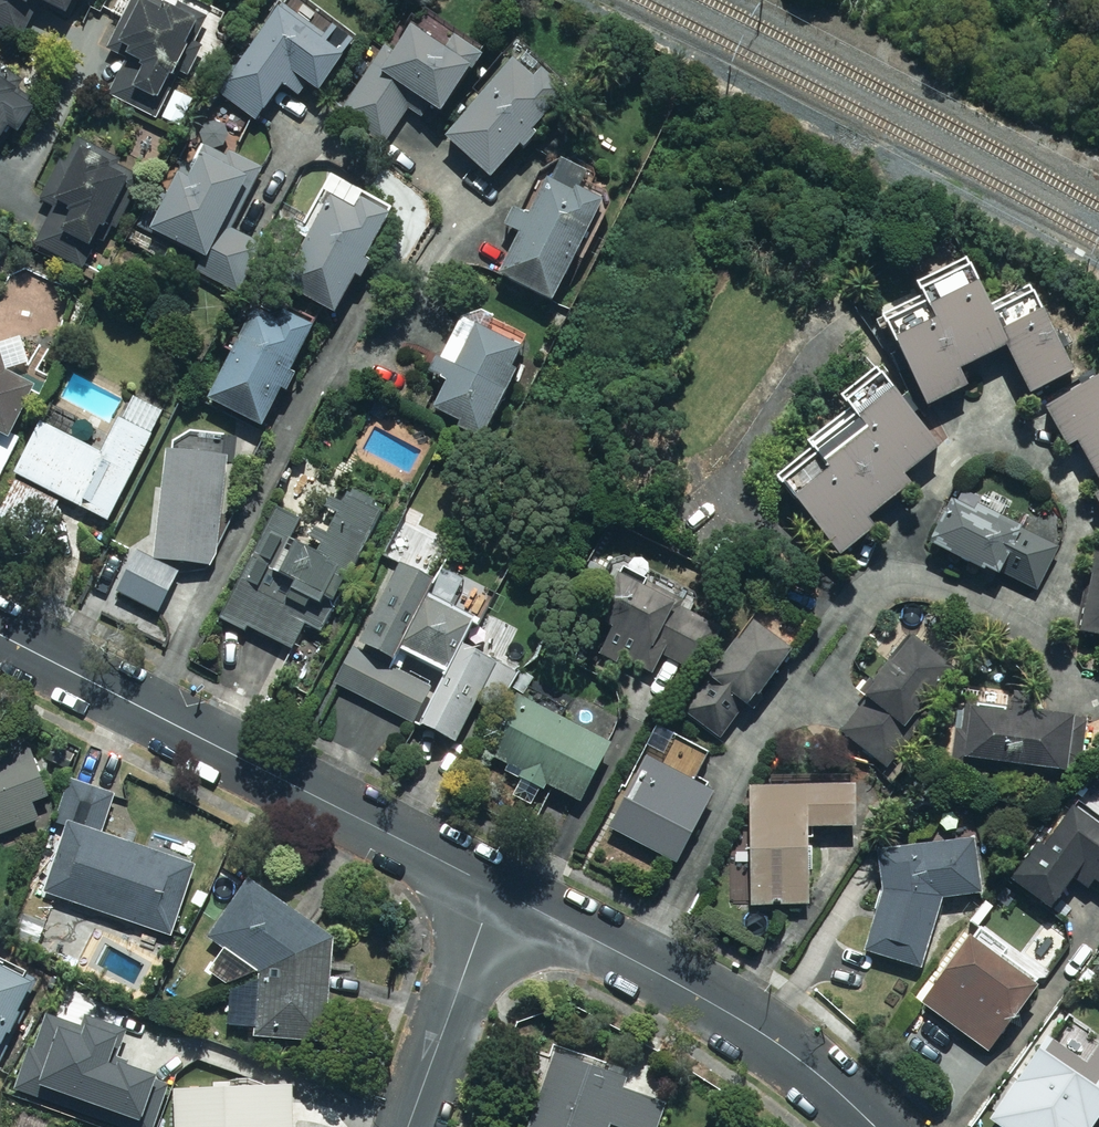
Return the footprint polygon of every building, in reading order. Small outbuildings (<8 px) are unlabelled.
[(25,38),(39,6),(67,19),(75,0),(0,0),(0,27),(25,38)] [(107,97),(161,122),(210,20),(178,5),(177,7),(161,0),(134,0),(110,50),(126,58),(107,97)] [(300,14),(283,2),(216,98),(256,126),(282,89),(299,101),(308,88),(320,96),(356,44),(332,28),(326,37),(311,27),(320,15),(306,5),(300,14)] [(374,78),(346,116),(385,145),(417,103),(440,121),(474,76),(468,72),(479,58),(457,42),(447,56),(414,32),(397,55),(381,43),(361,69),(374,78)] [(515,65),(446,140),(493,184),(523,152),(527,155),(542,140),(538,136),(573,98),(546,73),(536,85),(515,65)] [(0,78),(0,148),(10,132),(20,138),(41,105),(0,78)] [(84,270),(128,186),(137,191),(143,178),(119,166),(121,161),(74,137),(43,197),(58,205),(37,245),(84,270)] [(193,166),(184,162),(150,231),(211,262),(249,186),(256,189),(266,169),(235,153),(234,155),(205,141),(193,166)] [(549,180),(529,219),(514,211),(505,229),(520,237),(500,278),(556,306),(606,206),(582,194),(591,176),(562,162),(552,182),(549,180)] [(334,202),(330,200),(286,292),(338,317),(355,282),(362,286),(372,265),(367,263),(390,214),(366,202),(369,195),(343,183),(334,202)] [(921,296),(882,314),(927,412),(971,391),(963,374),(1010,353),(1031,398),(1078,376),(1040,293),(995,314),(969,259),(915,283),(921,296)] [(525,354),(489,337),(497,319),(468,305),(441,361),(446,364),(424,409),(486,440),(518,374),(516,373),(525,354)] [(283,322),(254,308),(209,406),(263,431),(281,392),(290,397),(299,378),(293,375),(316,324),(288,312),(283,322)] [(24,438),(15,433),(36,390),(20,382),(35,377),(21,339),(0,347),(0,487),(24,438)] [(842,401),(856,418),(776,482),(841,563),(877,534),(870,525),(914,490),(905,478),(939,451),(877,372),(842,401)] [(1047,411),(1068,452),(1078,447),(1098,487),(1098,383),(1047,411)] [(41,425),(15,476),(110,524),(166,413),(133,397),(103,456),(41,425)] [(217,568),(227,458),(166,452),(157,562),(217,568)] [(952,501),(934,543),(936,544),(933,552),(999,581),(1002,575),(1037,591),(1059,542),(981,507),(986,497),(967,489),(960,504),(952,501)] [(352,580),(387,511),(350,492),(344,504),(333,498),(327,510),(333,513),(327,525),(317,521),(308,538),(322,545),(319,551),(294,539),(304,520),(280,508),(223,621),(291,655),(304,629),(322,638),(333,617),(322,612),(341,574),(352,580)] [(1093,551),(1078,635),(1098,639),(1098,552),(1093,551)] [(181,574),(136,553),(116,594),(161,616),(181,574)] [(383,658),(422,578),(391,562),(352,642),(355,644),(334,687),(460,748),(479,708),(497,716),(517,675),(467,650),(482,618),(431,592),(401,655),(444,676),(437,690),(390,667),(393,663),(383,658)] [(684,601),(624,570),(585,646),(622,665),(624,661),(653,676),(665,654),(702,673),(725,629),(682,607),(684,601)] [(757,628),(753,624),(704,685),(707,688),(686,715),(720,743),(747,709),(750,711),(796,654),(787,647),(799,633),(771,610),(757,628)] [(954,676),(912,637),(888,664),(890,666),(864,694),(870,699),(840,732),(884,772),(917,736),(907,727),(954,676)] [(978,701),(957,700),(953,772),(985,775),(985,767),(1071,772),(1074,715),(1034,713),(1036,694),(1010,692),(1008,711),(978,709),(978,701)] [(484,755),(518,772),(514,780),(547,796),(551,789),(582,806),(613,745),(515,695),(484,755)] [(710,754),(661,729),(608,832),(677,867),(715,792),(696,782),(710,754)] [(0,746),(0,837),(40,821),(34,805),(50,799),(27,737),(0,746)] [(733,863),(733,909),(813,908),(812,832),(857,832),(857,785),(852,785),(851,775),(771,776),(771,785),(750,785),(751,863),(733,863)] [(59,844),(42,894),(173,938),(197,867),(192,865),(199,844),(155,830),(148,850),(104,835),(117,796),(70,780),(50,841),(59,844)] [(1078,804),(1046,849),(1039,844),(1010,884),(1055,916),(1076,887),(1092,898),(1098,888),(1098,819),(1078,804)] [(977,839),(878,850),(884,891),(867,953),(925,971),(946,902),(983,898),(977,839)] [(250,881),(209,938),(260,975),(255,1039),(328,1045),(336,942),(250,881)] [(990,1056),(1062,951),(1040,936),(1027,955),(982,924),(923,1010),(990,1056)] [(2,1064),(8,1052),(3,1050),(35,987),(0,969),(0,1063),(2,1064)] [(12,1091),(115,1126),(152,1126),(169,1080),(127,1066),(129,1060),(118,1056),(127,1029),(87,1015),(83,1026),(46,1014),(35,1046),(29,1044),(12,1091)] [(1086,1028),(1080,1037),(1070,1030),(1059,1046),(1053,1042),(1022,1088),(1052,1108),(1039,1126),(1097,1126),(1098,1124),(1098,1036),(1086,1028)] [(555,1056),(530,1126),(660,1126),(668,1105),(624,1091),(628,1081),(555,1056)] [(176,1092),(177,1126),(296,1126),(294,1089),(176,1092)]
